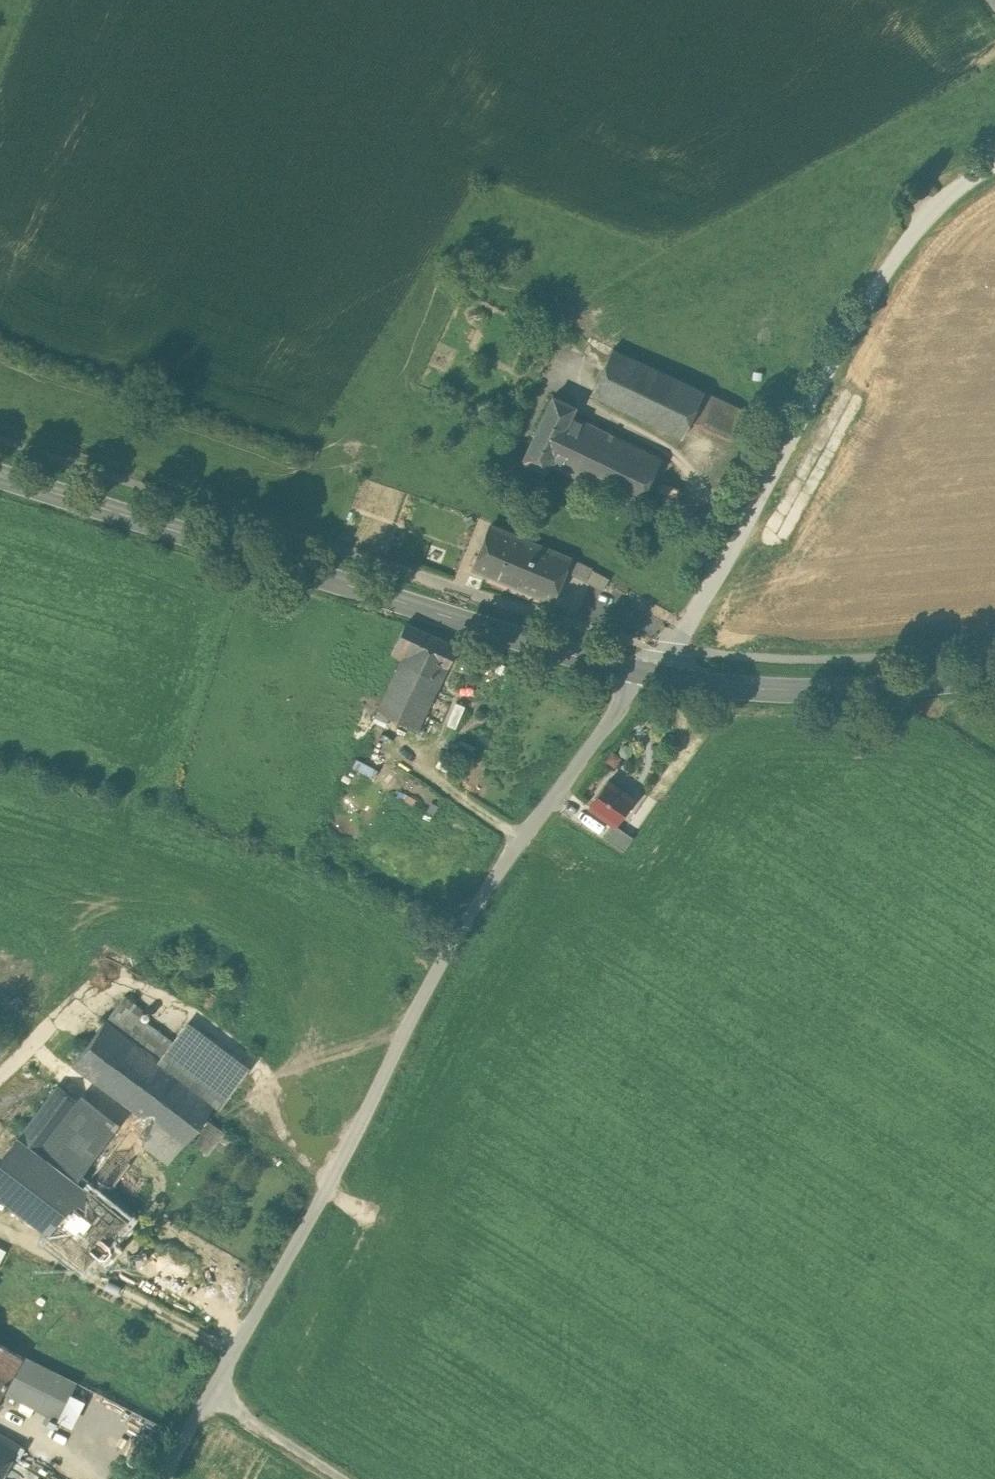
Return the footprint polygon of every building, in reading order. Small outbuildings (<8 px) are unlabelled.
[(704,387),(613,343),(590,391),(681,435),(690,417),(704,387)] [(745,407),(704,387),(690,417),(731,437),(745,407)] [(553,392),(523,457),(546,468),(550,461),(573,412),(577,403),(553,392)] [(662,454),(573,412),(550,461),(638,505),(662,454)] [(570,557),(491,525),(473,568),(553,600),(565,570),(570,557)] [(592,568),(570,557),(565,570),(586,579),(592,568)] [(458,646),(406,622),(391,654),(402,659),(400,663),(441,682),(458,646)] [(441,682),(400,663),(378,709),(419,729),(441,682)] [(634,798),(608,780),(590,807),(613,823),(616,825),(634,798)] [(633,837),(616,825),(613,823),(604,836),(623,850),(633,837)] [(175,1046),(117,1001),(104,1018),(162,1063),(175,1046)] [(162,1063),(104,1018),(71,1064),(98,1084),(178,1147),(212,1101),(162,1063)] [(175,1046),(162,1063),(212,1101),(219,1107),(250,1067),(193,1023),(175,1046)] [(98,1084),(71,1064),(56,1085),(72,1097),(74,1104),(80,1096),(84,1090),(90,1094),(98,1084)] [(178,1147),(98,1084),(90,1094),(93,1101),(127,1128),(92,1173),(107,1185),(141,1144),(166,1163),(178,1147)] [(56,1085),(18,1137),(36,1152),(74,1104),(72,1097),(56,1085)] [(74,1104),(36,1152),(77,1183),(120,1127),(80,1096),(74,1104)] [(207,1121),(190,1144),(205,1154),(221,1132),(207,1121)] [(18,1137),(0,1161),(0,1196),(42,1226),(48,1230),(49,1229),(81,1187),(36,1152),(18,1137)] [(81,1187),(49,1229),(54,1233),(49,1240),(64,1251),(64,1252),(85,1267),(89,1262),(95,1254),(104,1254),(109,1247),(107,1239),(106,1238),(122,1216),(97,1198),(107,1185),(92,1173),(81,1187)] [(2,1391),(22,1356),(0,1343),(0,1395),(2,1391)] [(76,1383),(22,1356),(2,1391),(56,1417),(76,1383)] [(0,1435),(0,1475),(17,1445),(0,1435)]
